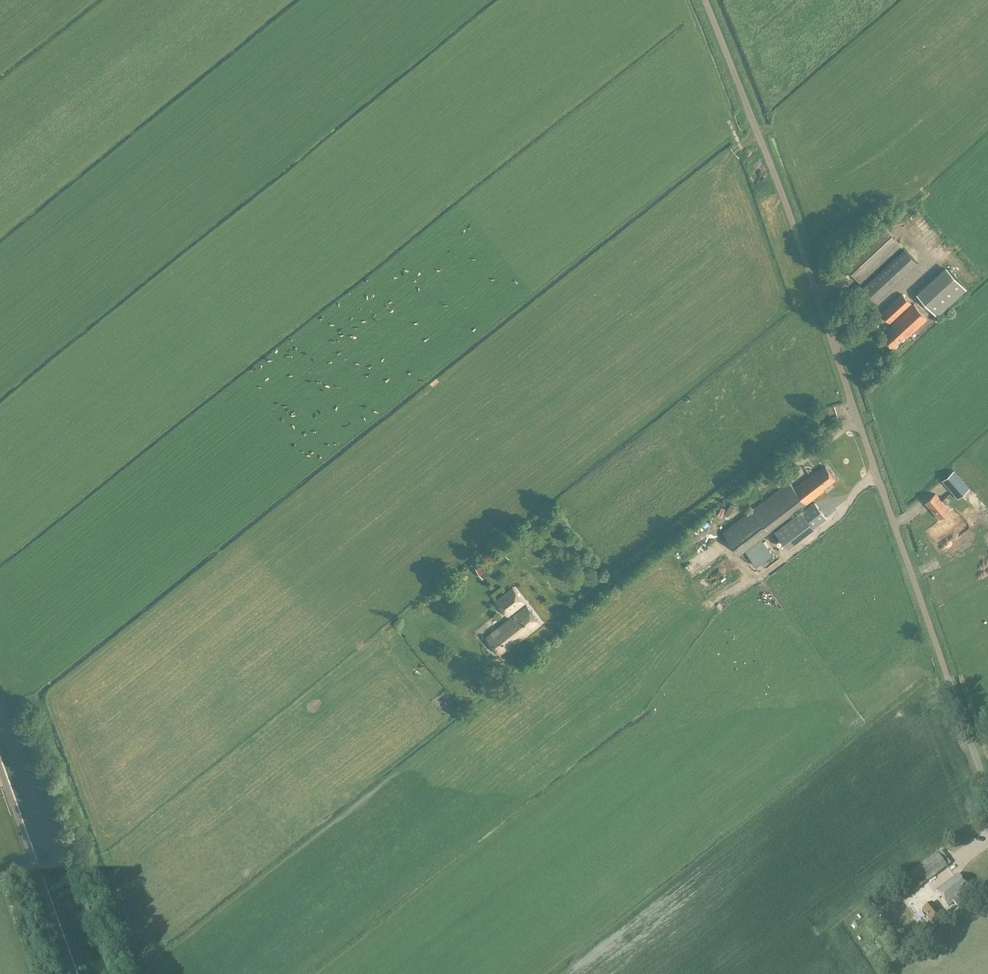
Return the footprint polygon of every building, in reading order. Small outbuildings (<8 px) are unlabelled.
[(862,284),(903,247),(881,223),(840,261),(862,284)] [(873,304),(918,263),(904,248),(860,289),(873,304)] [(938,316),(967,289),(946,266),(917,293),(938,316)] [(902,293),(881,313),(890,322),(911,303),(902,293)] [(928,319),(914,304),(892,324),(893,325),(882,335),(893,348),(905,336),(907,338),(928,319)] [(780,488),(749,511),(723,531),(740,554),(803,506),(805,509),(777,531),(790,546),(837,510),(825,494),(809,507),(807,504),(825,490),(823,489),(836,479),(826,466),(815,474),(814,473),(794,488),(782,472),(773,479),(780,488)] [(970,488),(954,470),(942,480),(958,498),(970,488)] [(761,490),(770,483),(766,478),(757,485),(761,490)] [(926,502),(940,518),(950,510),(945,505),(949,501),(946,497),(942,500),(936,493),(926,502)] [(902,526),(915,517),(910,510),(897,518),(902,526)] [(942,548),(965,528),(952,513),(929,533),(942,548)] [(764,542),(751,551),(747,554),(756,566),(759,563),(772,553),(764,542)] [(717,543),(713,544),(718,555),(722,553),(717,543)] [(508,556),(501,546),(475,565),(482,576),(508,556)] [(461,585),(457,580),(452,584),(456,589),(461,585)] [(525,603),(512,588),(496,601),(508,616),(525,603)] [(526,605),(487,637),(501,655),(541,623),(526,605)] [(894,895),(885,902),(890,909),(900,902),(900,903),(914,893),(913,893),(947,868),(946,867),(955,860),(962,855),(954,844),(947,849),(950,853),(941,860),(937,855),(933,857),(925,846),(919,849),(915,844),(904,852),(912,862),(915,864),(918,868),(903,879),(908,885),(894,895)] [(959,875),(936,891),(948,907),(954,903),(957,907),(962,904),(960,901),(972,892),(959,875)] [(932,924),(943,916),(933,903),(922,911),(932,924)]
